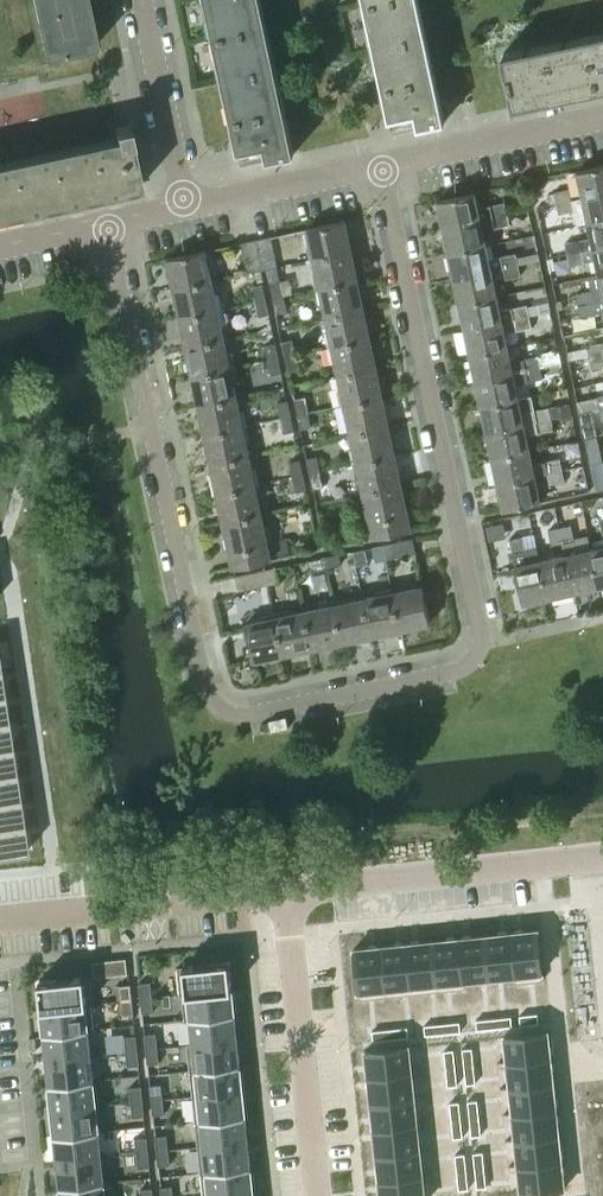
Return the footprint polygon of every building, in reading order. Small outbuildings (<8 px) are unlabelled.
[(51,54),(43,55),(44,57),(98,45),(97,40),(99,40),(95,21),(93,21),(88,1),(90,0),(39,0),(51,54)] [(235,138),(238,151),(264,145),(267,159),(293,153),(290,138),(283,139),(252,0),(205,0),(235,138)] [(415,113),(418,127),(444,121),(441,105),(434,107),(413,10),(411,0),(363,0),(374,52),(381,84),(389,118),(415,113)] [(514,106),(602,87),(602,39),(505,60),(503,53),(502,53),(514,106)] [(118,143),(0,168),(0,217),(142,186),(129,125),(115,128),(118,143)] [(576,170),(582,196),(602,192),(602,164),(576,170)] [(569,187),(554,190),(556,201),(571,198),(569,187)] [(474,192),(437,200),(443,226),(480,218),(491,216),(506,212),(503,201),(477,207),(474,192)] [(571,198),(574,209),(573,209),(575,220),(576,224),(587,222),(602,218),(602,192),(582,196),(571,198)] [(571,198),(556,201),(558,212),(573,209),(574,209),(571,198)] [(480,218),(443,226),(448,252),(485,244),(482,229),(493,227),(508,224),(506,212),(491,216),(480,218)] [(564,241),(567,253),(593,247),(602,245),(602,218),(587,222),(591,236),(564,241)] [(307,228),(313,258),(350,249),(344,220),(307,228)] [(270,236),(256,239),(262,269),(276,265),(270,236)] [(262,269),(256,239),(241,242),(248,272),(262,269)] [(485,244),(448,252),(454,278),(491,269),(502,267),(517,264),(514,252),(488,258),(485,244)] [(567,253),(569,264),(595,258),(598,273),(602,272),(602,245),(593,247),(567,253)] [(313,258),(319,287),(356,279),(350,249),(313,258)] [(167,258),(174,287),(211,279),(204,250),(167,258)] [(517,264),(502,267),(504,278),(519,275),(517,264)] [(491,269),(454,278),(459,303),(496,295),(491,269)] [(576,293),(578,304),(602,299),(602,272),(598,273),(587,275),(590,290),(576,293)] [(174,287),(180,317),(217,309),(211,279),(174,287)] [(319,287),(326,316),(363,308),(356,279),(319,287)] [(269,282),(272,297),(282,295),(279,280),(269,282)] [(252,286),(255,301),(265,299),(262,284),(252,286)] [(282,295),(272,297),(275,312),(285,310),(282,295)] [(496,295),(459,303),(464,329),(502,321),(513,318),(528,315),(525,304),(510,308),(499,310),(496,295)] [(265,299),(255,301),(258,316),(268,314),(265,299)] [(578,304),(580,315),(602,311),(602,299),(578,304)] [(326,316),(332,345),(369,337),(363,308),(326,316)] [(180,317),(186,346),(223,338),(217,309),(180,317)] [(528,315),(513,318),(515,330),(530,326),(528,315)] [(502,321),(464,329),(470,354),(507,346),(502,321)] [(332,345),(338,375),(375,366),(369,337),(332,345)] [(186,346),(192,375),(229,367),(223,338),(186,346)] [(281,341),(284,356),(295,354),(291,339),(281,341)] [(586,345),(589,356),(602,353),(602,341),(586,345)] [(264,345),(267,359),(277,357),(274,343),(264,345)] [(507,346),(470,354),(475,380),(539,366),(536,356),(510,361),(507,346)] [(589,356),(591,367),(602,364),(602,353),(589,356)] [(295,354),(284,356),(287,370),(298,368),(295,354)] [(277,357),(267,359),(270,374),(280,372),(277,357)] [(338,375),(344,404),(381,396),(375,366),(338,375)] [(539,366),(475,380),(481,406),(518,398),(515,383),(541,377),(539,366)] [(192,375),(198,404),(236,396),(229,367),(192,375)] [(518,398),(481,406),(486,431),(524,423),(534,421),(550,418),(547,406),(533,409),(529,395),(518,398)] [(198,404),(205,433),(242,426),(236,396),(198,404)] [(344,404),(350,433),(387,425),(381,396),(344,404)] [(294,399),(297,414),(307,412),(304,397),(294,399)] [(276,403),(280,418),(290,415),(287,401),(276,403)] [(307,412),(297,414),(300,429),(310,427),(307,412)] [(290,415),(280,418),(283,432),(293,430),(290,415)] [(550,418),(534,421),(537,432),(552,429),(550,418)] [(524,423),(486,431),(492,457),(529,449),(526,434),(537,432),(534,421),(524,423)] [(350,433),(357,462),(394,454),(387,425),(350,433)] [(205,433),(211,463),(248,455),(242,426),(205,433)] [(529,449),(492,457),(497,483),(535,475),(545,472),(561,469),(558,457),(532,463),(529,449)] [(357,462),(363,491),(400,483),(394,454),(357,462)] [(211,463),(217,492),(254,484),(248,455),(211,463)] [(306,458),(309,473),(319,471),(316,456),(306,458)] [(289,462),(292,476),(302,474),(299,459),(289,462)] [(561,469),(545,472),(548,483),(563,480),(561,469)] [(319,471),(309,473),(312,488),(323,486),(319,471)] [(302,474),(292,476),(295,491),(305,489),(302,474)] [(535,475),(497,483),(503,509),(540,501),(535,475)] [(400,483),(363,491),(373,537),(410,529),(400,483)] [(217,492),(223,521),(260,513),(254,484),(217,492)] [(260,513),(223,521),(233,567),(270,559),(260,513)] [(565,554),(573,591),(598,586),(590,548),(576,552),(570,525),(559,528),(562,542),(565,554)] [(559,528),(548,530),(551,545),(562,542),(559,528)] [(509,538),(522,602),(547,596),(536,548),(522,551),(519,536),(509,538)] [(411,538),(382,544),(385,558),(415,552),(411,538)] [(385,558),(382,544),(372,546),(375,561),(385,558)] [(590,548),(598,586),(602,584),(602,546),(590,548)] [(338,553),(323,557),(325,567),(340,564),(338,553)] [(553,556),(539,559),(547,596),(573,591),(565,554),(553,556)] [(325,567),(323,557),(308,560),(311,570),(325,567)] [(275,567),(265,569),(268,584),(278,581),(275,567)] [(268,584),(265,569),(235,576),(238,590),(268,584)] [(421,585),(392,591),(400,628),(429,622),(421,585)] [(392,591),(362,597),(370,634),(400,628),(392,591)] [(362,597),(333,604),(341,641),(370,634),(362,597)] [(333,604),(304,610),(312,647),(341,641),(333,604)] [(304,610),(275,616),(283,653),(312,647),(304,610)] [(283,653),(275,616),(245,623),(253,660),(283,653)] [(0,722),(0,748),(11,746),(7,720),(0,722)] [(0,748),(0,774),(15,772),(11,746),(0,748)] [(0,774),(0,801),(19,798),(15,772),(0,774)] [(23,824),(19,798),(0,801),(0,827),(23,824)] [(0,827),(0,854),(27,850),(23,824),(0,827)] [(537,928),(510,931),(515,975),(514,975),(515,982),(542,979),(537,928)] [(510,931),(484,933),(489,977),(514,975),(515,975),(510,931)] [(484,933),(458,936),(463,980),(464,980),(489,977),(484,933)] [(458,936),(432,939),(437,990),(464,987),(464,980),(463,980),(458,936)] [(432,939),(406,941),(412,993),(437,990),(432,939)] [(406,941),(380,944),(386,996),(412,993),(406,941)] [(380,944),(353,947),(359,998),(386,996),(380,944)] [(228,961),(177,966),(179,993),(231,988),(228,961)] [(89,975),(38,981),(40,1008),(92,1002),(89,975)] [(150,981),(138,982),(140,997),(151,996),(150,981)] [(130,983),(118,984),(120,999),(131,998),(130,983)] [(231,988),(179,993),(180,994),(181,994),(184,1018),(234,1013),(231,988)] [(151,996),(140,997),(141,1012),(153,1011),(151,996)] [(131,998),(120,999),(121,1014),(133,1013),(131,998)] [(92,1002),(40,1008),(43,1033),(93,1028),(90,1004),(92,1003),(92,1002)] [(537,1012),(519,1014),(520,1024),(538,1022),(537,1012)] [(234,1013),(184,1018),(184,1019),(190,1019),(192,1042),(187,1043),(187,1044),(236,1039),(234,1013)] [(510,1015),(493,1017),(494,1027),(511,1025),(510,1015)] [(493,1017),(475,1019),(476,1029),(494,1027),(493,1017)] [(459,1021),(441,1023),(442,1032),(460,1030),(459,1021)] [(441,1023),(423,1024),(424,1034),(442,1032),(441,1023)] [(407,1026),(389,1028),(390,1038),(408,1036),(407,1026)] [(93,1028),(43,1033),(46,1059),(90,1054),(87,1030),(93,1029),(93,1028)] [(389,1028),(371,1030),(372,1039),(390,1038),(389,1028)] [(548,1030),(503,1034),(506,1061),(550,1056),(548,1030)] [(155,1032),(144,1033),(145,1048),(157,1047),(155,1032)] [(135,1034),(124,1035),(125,1050),(137,1049),(135,1034)] [(236,1039),(187,1044),(189,1069),(239,1064),(236,1039)] [(409,1044),(365,1049),(367,1075),(411,1070),(409,1044)] [(157,1047),(145,1048),(147,1063),(158,1062),(157,1047)] [(471,1047),(462,1048),(464,1066),(473,1065),(471,1047)] [(137,1049),(125,1050),(127,1065),(138,1064),(137,1049)] [(453,1049),(443,1050),(445,1067),(455,1066),(453,1049)] [(90,1054),(46,1059),(48,1084),(92,1079),(90,1054)] [(550,1056),(506,1061),(509,1087),(553,1082),(550,1056)] [(239,1064),(189,1069),(192,1095),(242,1090),(239,1064)] [(473,1065),(464,1066),(465,1083),(475,1082),(473,1065)] [(455,1066),(445,1067),(447,1085),(457,1084),(455,1066)] [(411,1070),(367,1075),(370,1101),(414,1097),(411,1070)] [(92,1079),(48,1084),(51,1110),(95,1105),(92,1079)] [(553,1082),(509,1087),(512,1113),(556,1108),(553,1082)] [(161,1083),(149,1084),(151,1099),(162,1098),(161,1083)] [(141,1085),(129,1086),(131,1101),(142,1100),(141,1085)] [(242,1090),(192,1095),(195,1120),(244,1115),(242,1090)] [(414,1097),(370,1101),(373,1128),(417,1123),(414,1097)] [(162,1098),(151,1099),(152,1114),(164,1113),(162,1098)] [(477,1099),(467,1100),(469,1118),(478,1117),(477,1099)] [(142,1100),(131,1101),(132,1116),(144,1115),(142,1100)] [(459,1101),(449,1102),(451,1119),(460,1118),(459,1101)] [(95,1105),(51,1110),(54,1135),(98,1130),(95,1105)] [(556,1108),(512,1113),(514,1139),(559,1135),(556,1108)] [(244,1115),(195,1120),(197,1146),(247,1141),(244,1115)] [(478,1117),(469,1118),(471,1135),(480,1134),(478,1117)] [(460,1118),(451,1119),(453,1137),(462,1136),(460,1118)] [(417,1123),(373,1128),(376,1154),(419,1149),(417,1123)] [(98,1130),(54,1135),(56,1161),(100,1156),(98,1130)] [(166,1134),(154,1135),(156,1150),(167,1149),(166,1134)] [(559,1135),(514,1139),(517,1165),(561,1161),(559,1135)] [(146,1136),(134,1137),(136,1152),(147,1151),(146,1136)] [(247,1141),(197,1146),(200,1171),(250,1166),(247,1141)] [(167,1149),(156,1150),(157,1165),(169,1164),(167,1149)] [(419,1149),(376,1154),(378,1180),(422,1175),(419,1149)] [(147,1151),(136,1152),(137,1167),(149,1166),(147,1151)] [(482,1151),(473,1152),(474,1169),(484,1168),(482,1151)] [(464,1152),(454,1153),(456,1171),(466,1170),(464,1152)] [(100,1156),(56,1161),(59,1186),(109,1181),(109,1180),(103,1180),(100,1156)] [(561,1161),(517,1165),(520,1192),(564,1187),(561,1161)] [(200,1171),(203,1195),(210,1195),(252,1192),(250,1166),(200,1171)] [(484,1168),(474,1169),(476,1187),(486,1186),(484,1168)] [(466,1170),(456,1171),(458,1189),(468,1188),(466,1170)] [(378,1180),(380,1195),(424,1195),(422,1175),(378,1180)] [(59,1186),(60,1195),(110,1195),(109,1181),(59,1186)] [(160,1186),(161,1195),(172,1195),(171,1185),(160,1186)] [(140,1188),(141,1195),(152,1195),(151,1187),(140,1188)]
